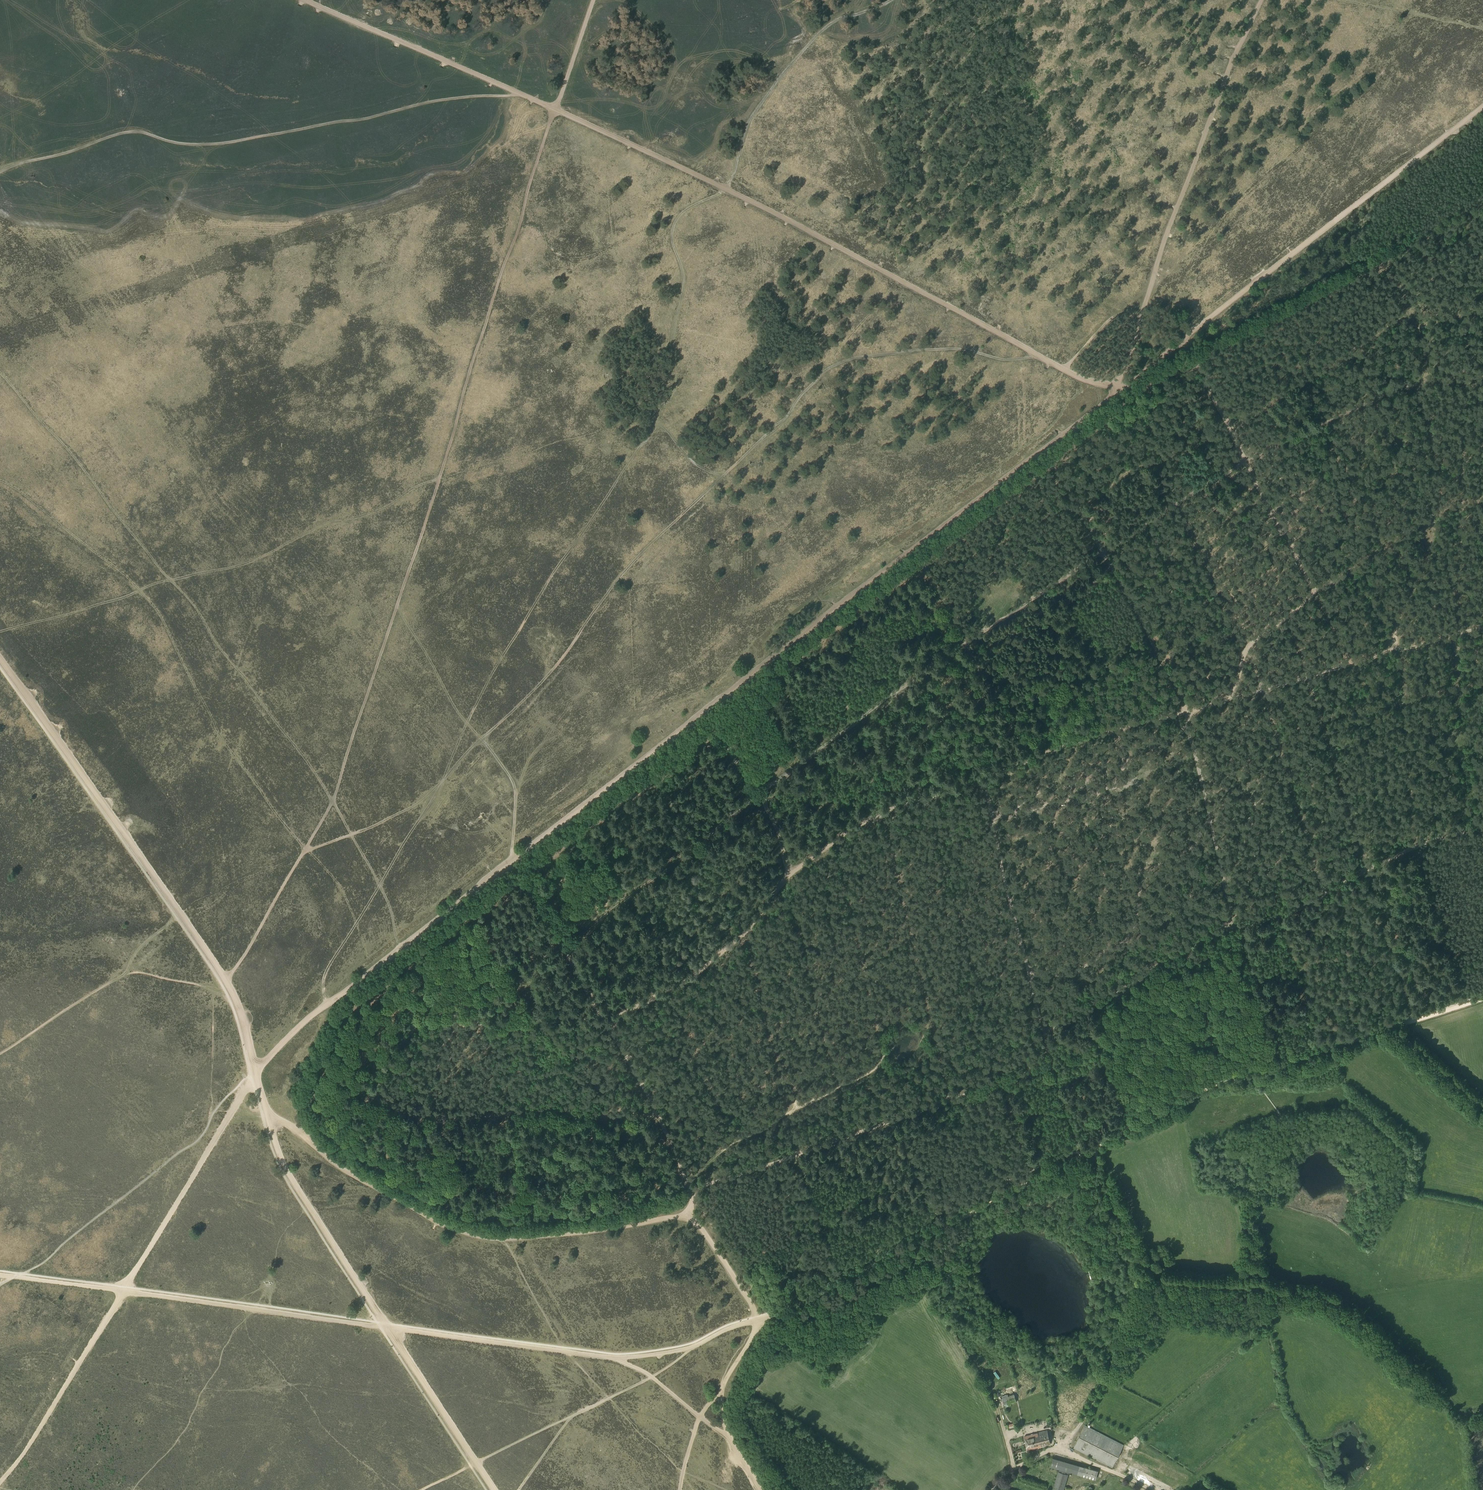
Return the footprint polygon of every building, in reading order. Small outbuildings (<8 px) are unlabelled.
[(1008,1394),(1001,1396),(1005,1407),(1011,1405),(1011,1403),(1017,1401),(1014,1393),(1009,1395),(1008,1394)] [(1085,1425),(1074,1447),(1112,1467),(1124,1445),(1085,1425)] [(1046,1432),(1023,1437),(1026,1450),(1048,1445),(1046,1432)] [(1053,1457),(1051,1466),(1059,1468),(1096,1479),(1099,1470),(1053,1457)] [(1171,1475),(1173,1468),(1165,1465),(1162,1471),(1171,1475)] [(1053,1489),(1064,1489),(1069,1474),(1058,1471),(1053,1489)] [(1167,1484),(1155,1478),(1150,1485),(1159,1489),(1164,1489),(1167,1484)]
